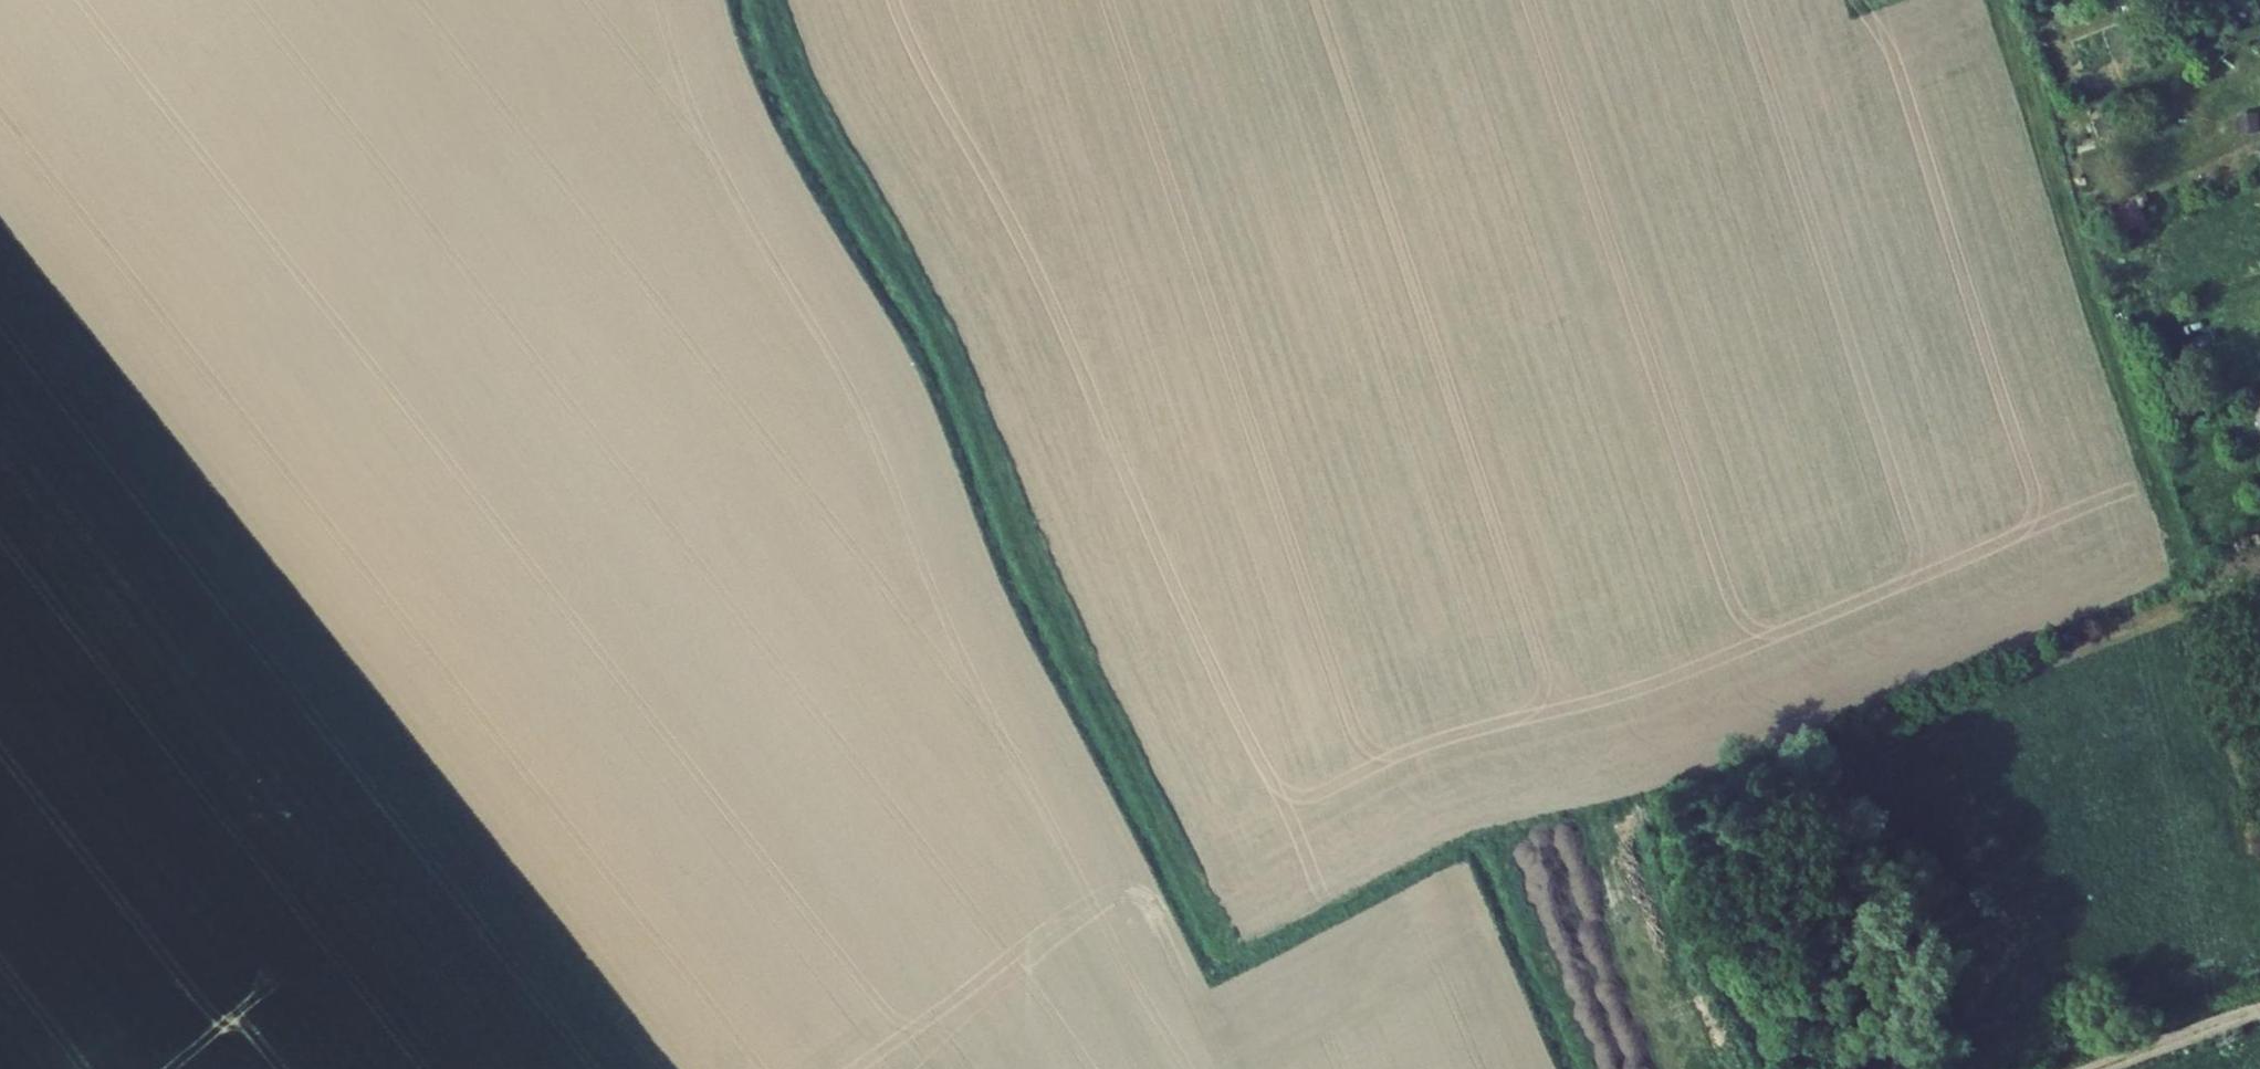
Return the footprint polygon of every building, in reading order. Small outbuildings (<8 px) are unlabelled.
[(2238,119),(2240,133),(2259,131),(2258,116),(2238,119)] [(2252,402),(2259,420),(2259,398),(2252,402)]
